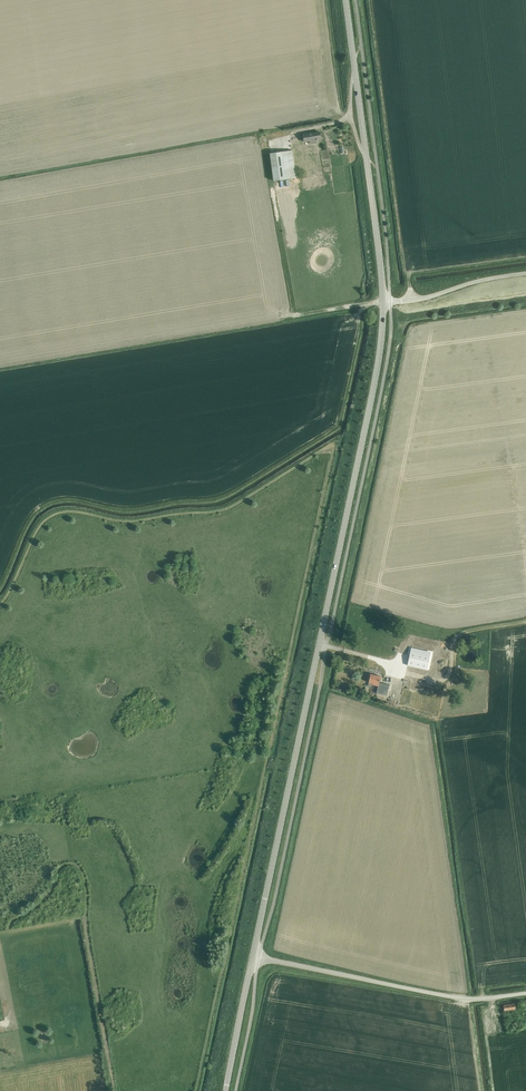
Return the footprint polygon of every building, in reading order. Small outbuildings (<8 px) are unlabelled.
[(321,139),(320,132),(312,134),(303,135),(304,142),(313,141),(313,143),(317,143),(317,140),(321,139)] [(270,153),(273,181),(296,178),(292,150),(270,153)] [(311,170),(323,168),(320,151),(308,153),(311,170)] [(411,649),(407,665),(427,670),(431,653),(411,649)] [(370,674),(369,682),(374,683),(373,685),(378,686),(376,693),(387,695),(388,690),(389,685),(379,682),(380,676),(370,674)]
